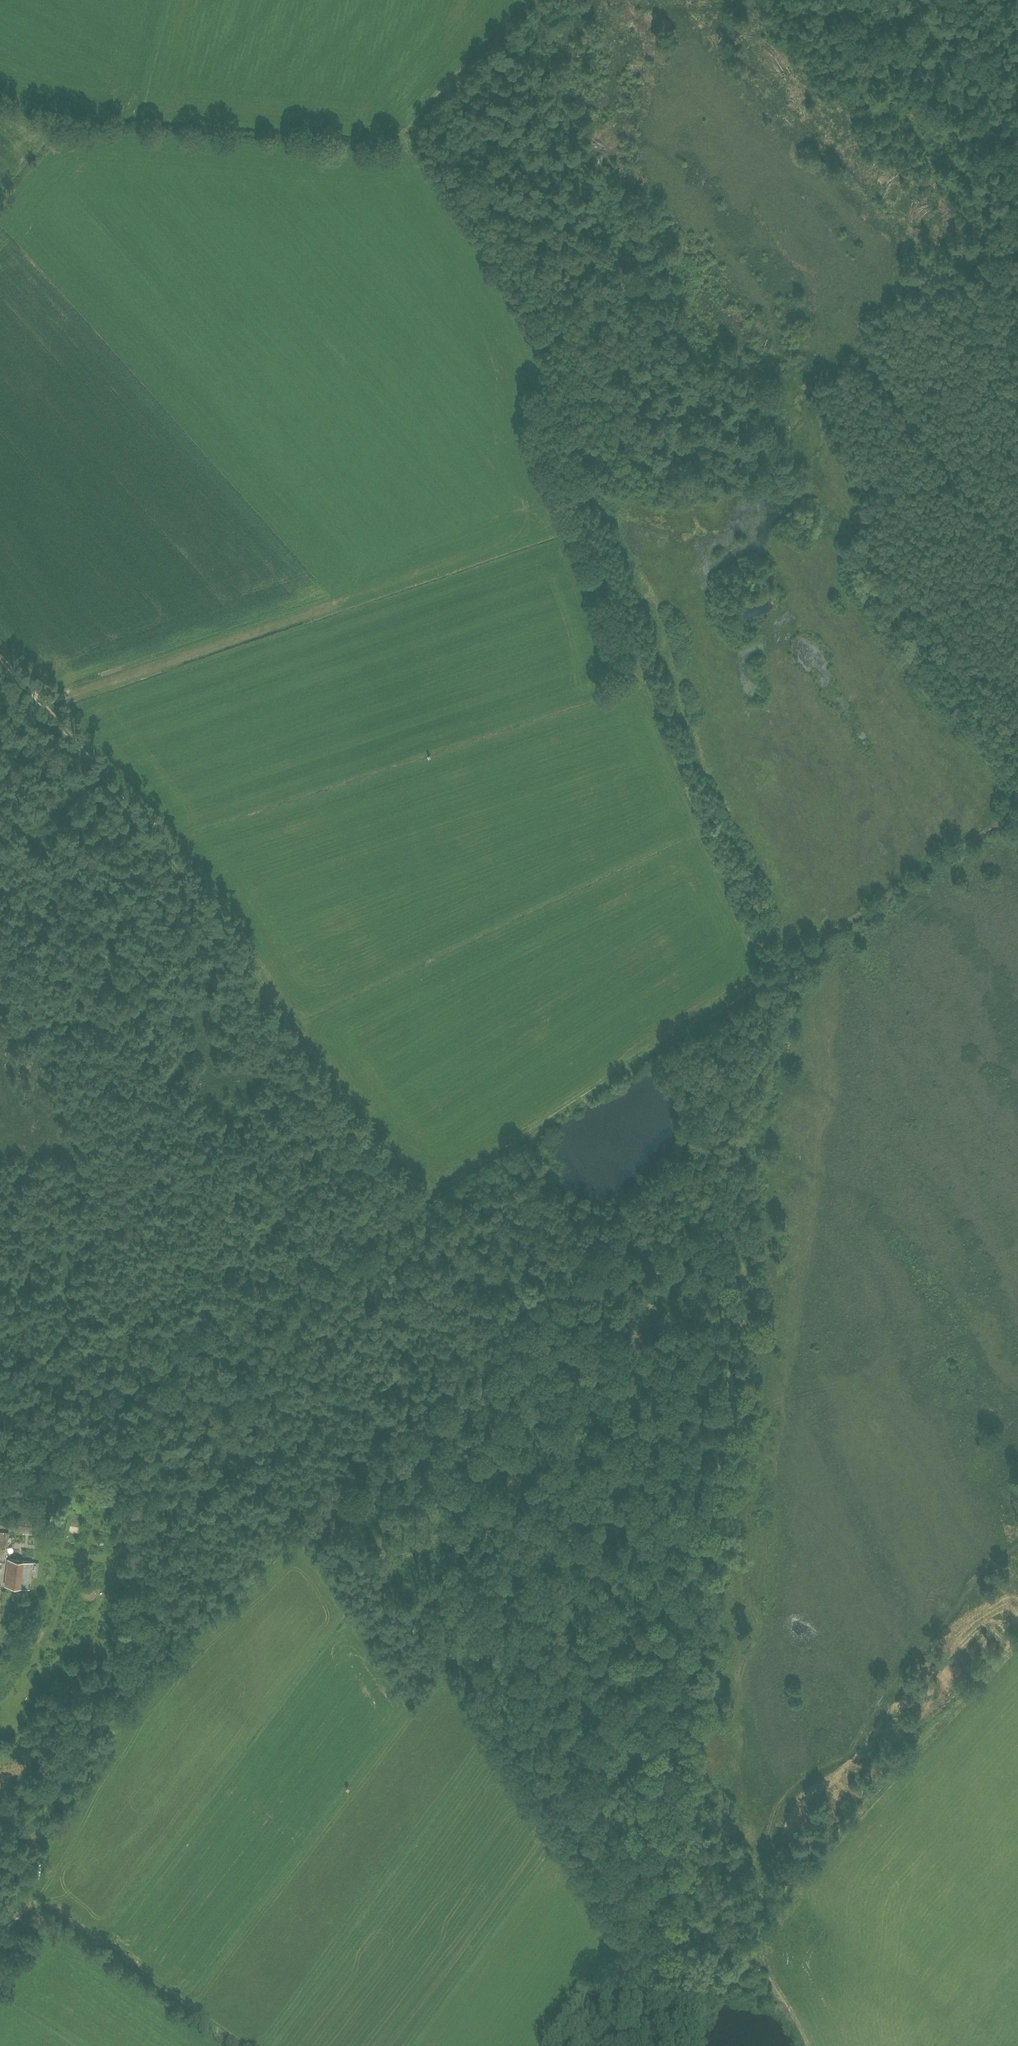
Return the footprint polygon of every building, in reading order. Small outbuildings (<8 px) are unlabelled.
[(9,1531),(0,1530),(0,1559),(6,1560),(9,1531)] [(5,1587),(30,1588),(33,1562),(7,1559),(5,1587)] [(0,1794),(0,1807),(9,1798),(3,1792),(0,1794)]
